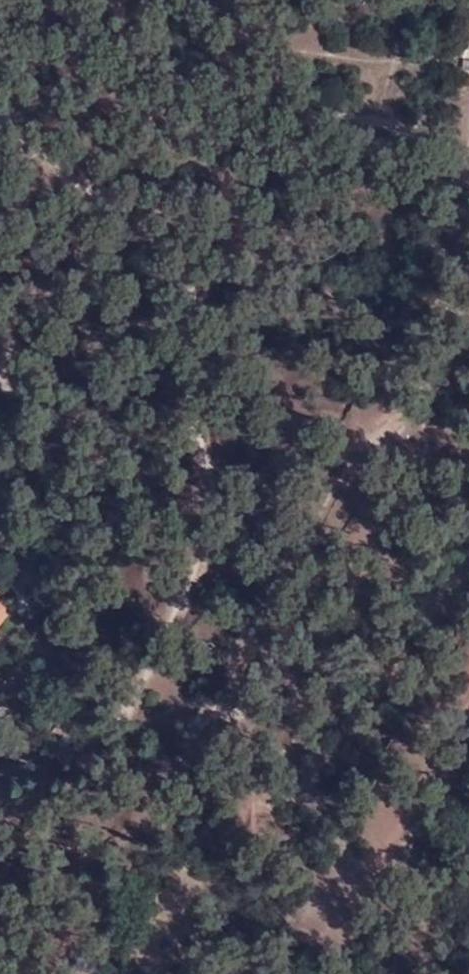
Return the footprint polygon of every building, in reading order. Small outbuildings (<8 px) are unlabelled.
[(0,597),(0,621),(12,607),(0,597)]
